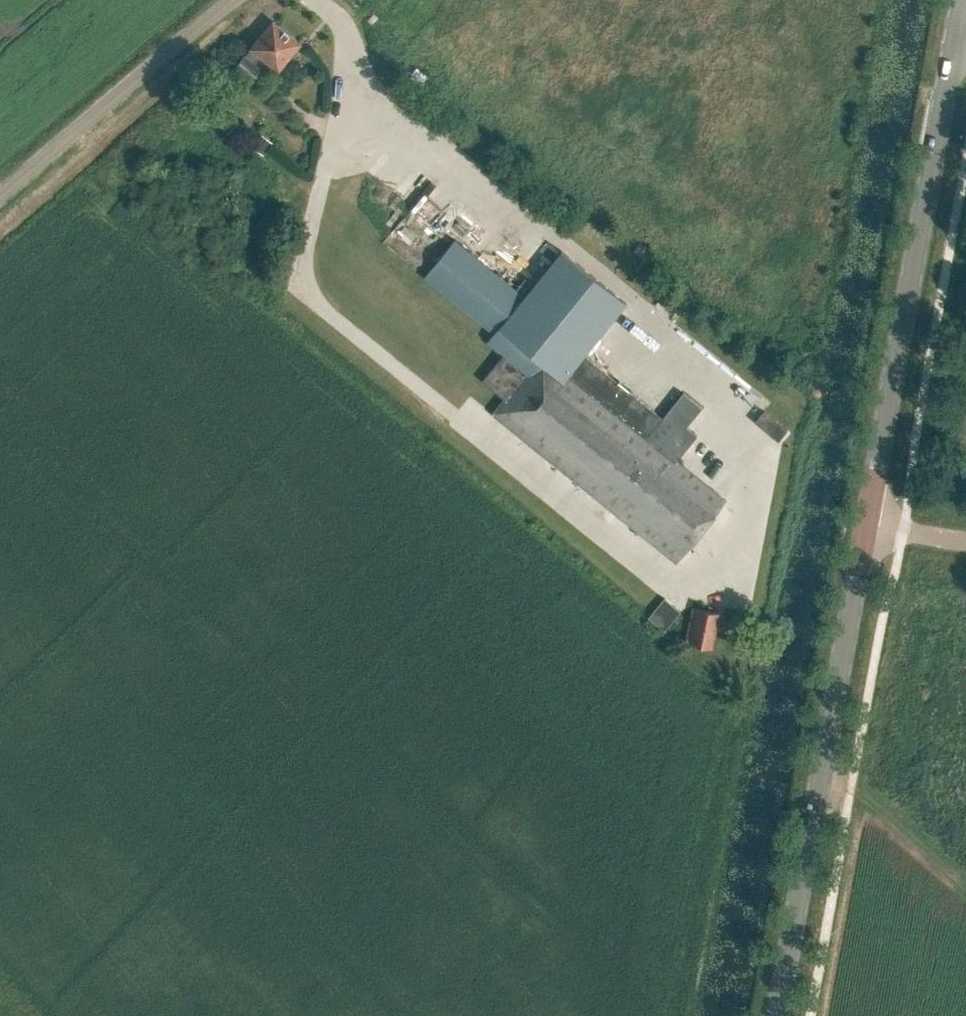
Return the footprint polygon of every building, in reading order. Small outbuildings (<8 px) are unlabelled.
[(245,55),(235,67),(252,80),(262,69),(255,64),(261,57),(279,71),(301,43),(273,20),(251,48),(245,56),(245,55)] [(254,148),(265,155),(273,143),(262,136),(254,148)] [(683,392),(662,418),(584,355),(626,303),(561,250),(533,285),(525,278),(516,289),(455,239),(425,276),(494,333),(487,342),(503,355),(483,380),(505,398),(493,413),(677,563),(726,500),(677,461),(697,435),(686,426),(702,407),(683,392)] [(778,441),(787,430),(764,411),(755,422),(778,441)] [(649,616),(666,629),(682,610),(665,596),(649,616)] [(693,607),(686,642),(711,647),(719,612),(693,607)]
